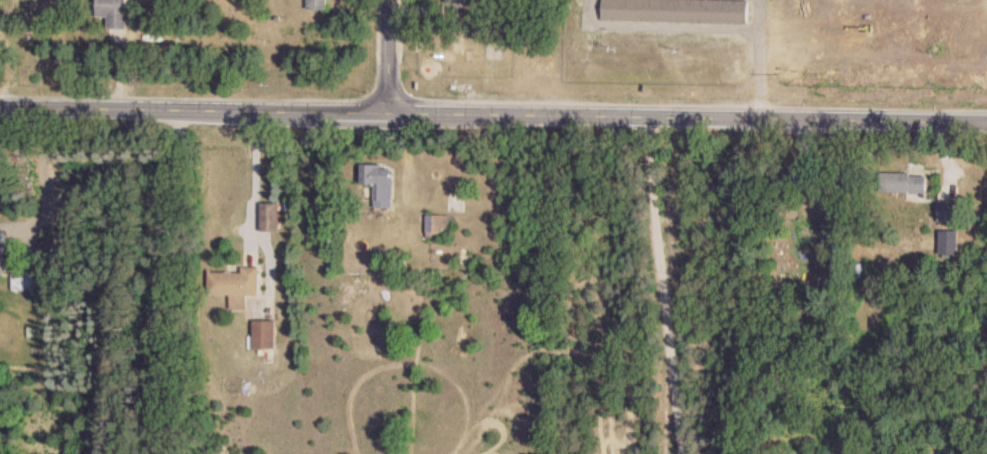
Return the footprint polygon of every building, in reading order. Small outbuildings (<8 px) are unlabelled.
[(95,17),(106,17),(106,30),(127,30),(127,0),(95,0),(95,17)] [(307,10),(329,10),(329,0),(307,0),(307,10)] [(601,23),(747,25),(748,1),(679,0),(601,0),(601,23)] [(359,165),(360,205),(392,205),(391,165),(359,165)] [(879,193),(926,193),(926,174),(879,174),(879,193)] [(259,231),(278,231),(278,203),(259,203),(259,231)] [(449,230),(449,215),(426,215),(426,238),(443,238),(443,230),(449,230)] [(241,272),(209,272),(209,296),(228,296),(228,309),(247,309),(247,295),(258,295),(258,267),(241,267),(241,272)] [(38,273),(2,273),(2,291),(38,291),(38,273)] [(252,349),(275,349),(275,321),(252,321),(252,349)]
